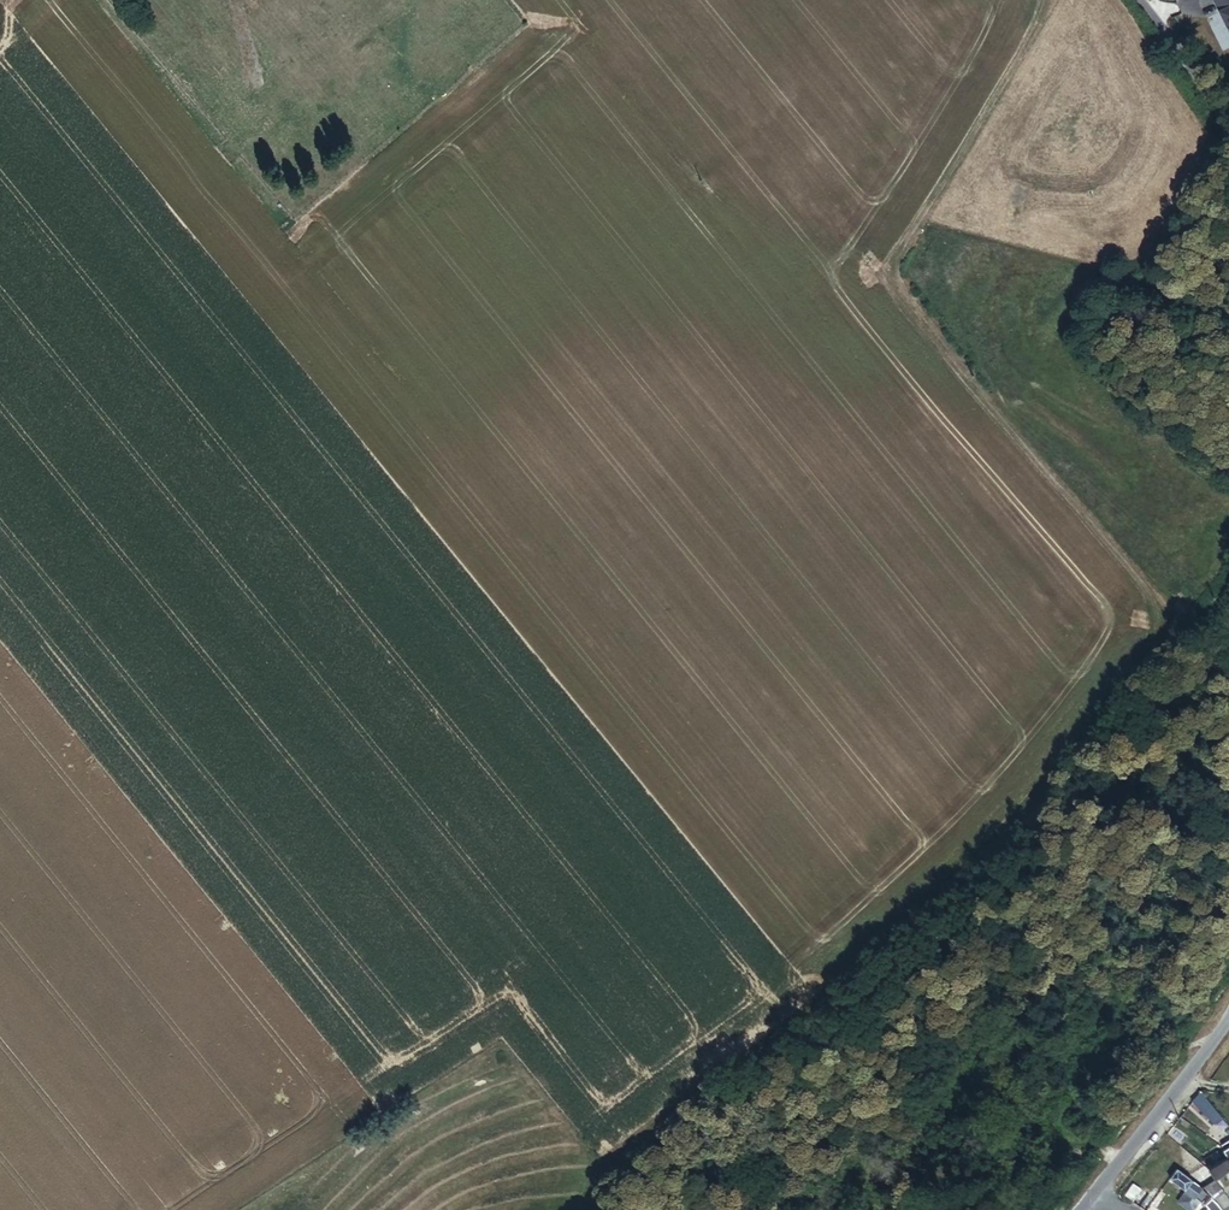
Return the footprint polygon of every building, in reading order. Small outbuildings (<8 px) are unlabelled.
[(1228,28),(1228,0),(1214,0),(1228,28)] [(1215,1126),(1222,1118),(1201,1091),(1193,1103),(1215,1126)] [(1227,1158),(1208,1170),(1218,1184),(1228,1176),(1228,1162),(1227,1158)] [(1187,1177),(1196,1184),(1208,1170),(1204,1166),(1187,1177)] [(1226,1193),(1218,1184),(1208,1170),(1196,1184),(1211,1197),(1215,1201),(1226,1193)] [(1196,1184),(1187,1177),(1179,1171),(1171,1182),(1185,1193),(1178,1203),(1187,1209),(1197,1209),(1202,1204),(1211,1197),(1196,1184)] [(1126,1193),(1138,1203),(1147,1193),(1135,1183),(1126,1193)] [(1215,1201),(1211,1197),(1202,1204),(1209,1209),(1210,1209),(1223,1209),(1215,1201)]
